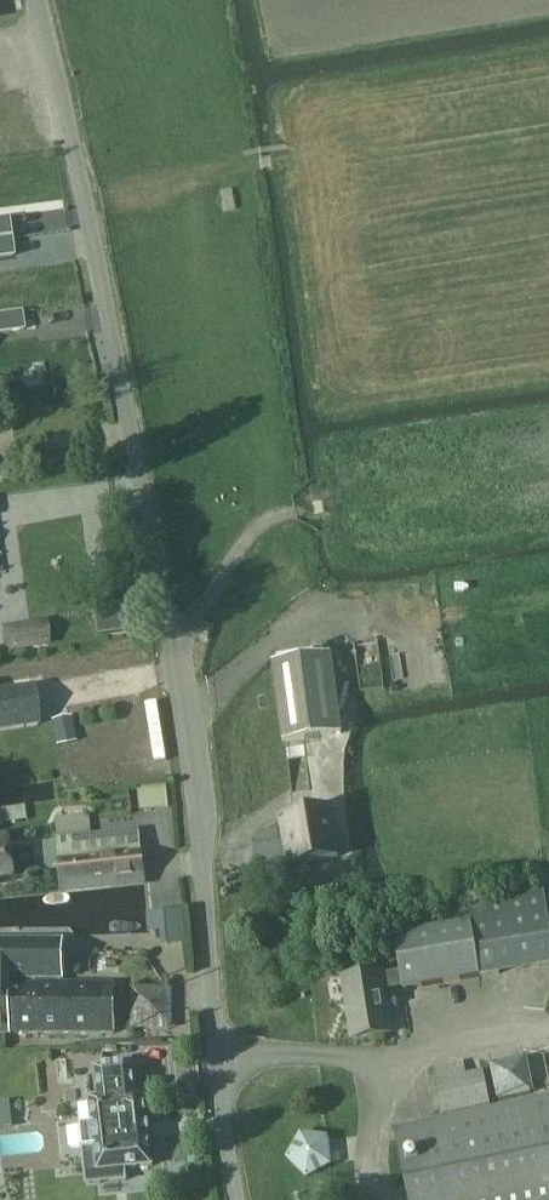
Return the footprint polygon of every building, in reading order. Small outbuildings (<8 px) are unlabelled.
[(0,220),(0,239),(10,238),(9,236),(11,236),(9,219),(0,220)] [(14,256),(12,239),(10,240),(10,238),(0,239),(0,258),(14,256)] [(0,316),(0,333),(24,330),(22,313),(0,316)] [(8,648),(49,643),(46,625),(5,631),(8,648)] [(343,735),(338,699),(332,656),(274,663),(285,743),(343,735)] [(40,726),(34,687),(0,692),(0,732),(40,726)] [(60,744),(74,742),(70,719),(56,721),(60,744)] [(339,858),(331,810),(283,818),(291,866),(339,858)] [(58,827),(93,826),(92,811),(57,812),(58,827)] [(90,837),(59,840),(59,841),(62,869),(63,885),(144,877),(140,832),(90,837)] [(263,839),(266,864),(286,861),(282,836),(263,839)] [(14,878),(8,837),(0,838),(0,880),(14,878)] [(58,841),(44,842),(46,856),(47,870),(60,869),(62,869),(59,841),(58,841)] [(548,965),(548,918),(545,892),(469,904),(472,925),(396,937),(401,972),(383,975),(383,973),(344,980),(354,1039),(392,1033),(385,990),(404,987),(404,989),(548,965)] [(149,908),(149,928),(161,927),(161,941),(184,941),(184,907),(149,908)] [(114,1033),(115,983),(62,983),(62,942),(0,941),(0,1032),(114,1033)] [(134,984),(135,1026),(173,1025),(172,983),(134,984)] [(435,1081),(442,1114),(490,1105),(483,1071),(466,1074),(464,1062),(436,1068),(438,1080),(435,1081)] [(95,1067),(98,1098),(90,1099),(92,1123),(81,1124),(83,1151),(95,1149),(97,1172),(125,1169),(153,1166),(145,1093),(136,1093),(133,1063),(95,1067)] [(396,1128),(411,1199),(548,1199),(548,1096),(396,1128)] [(0,1103),(0,1112),(11,1111),(10,1102),(0,1103)] [(300,1132),(287,1157),(307,1178),(332,1165),(328,1137),(300,1132)]
